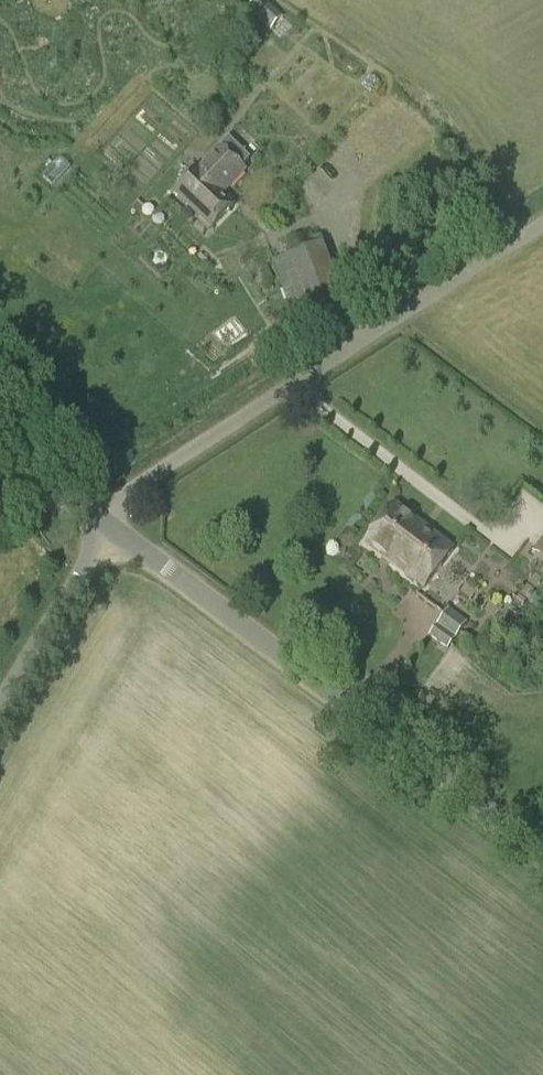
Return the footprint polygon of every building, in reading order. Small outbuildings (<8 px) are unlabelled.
[(247,10),(248,11),(269,32),(283,17),(265,0),(257,0),(247,10)] [(223,147),(201,170),(199,168),(176,192),(214,229),(237,204),(226,194),(248,171),(223,147)] [(288,306),(337,293),(324,244),(274,258),(288,306)] [(274,329),(257,339),(263,350),(280,340),(274,329)] [(426,591),(454,552),(393,508),(365,547),(426,591)] [(533,553),(542,560),(542,539),(533,553)] [(448,609),(429,637),(447,650),(467,622),(448,609)]
